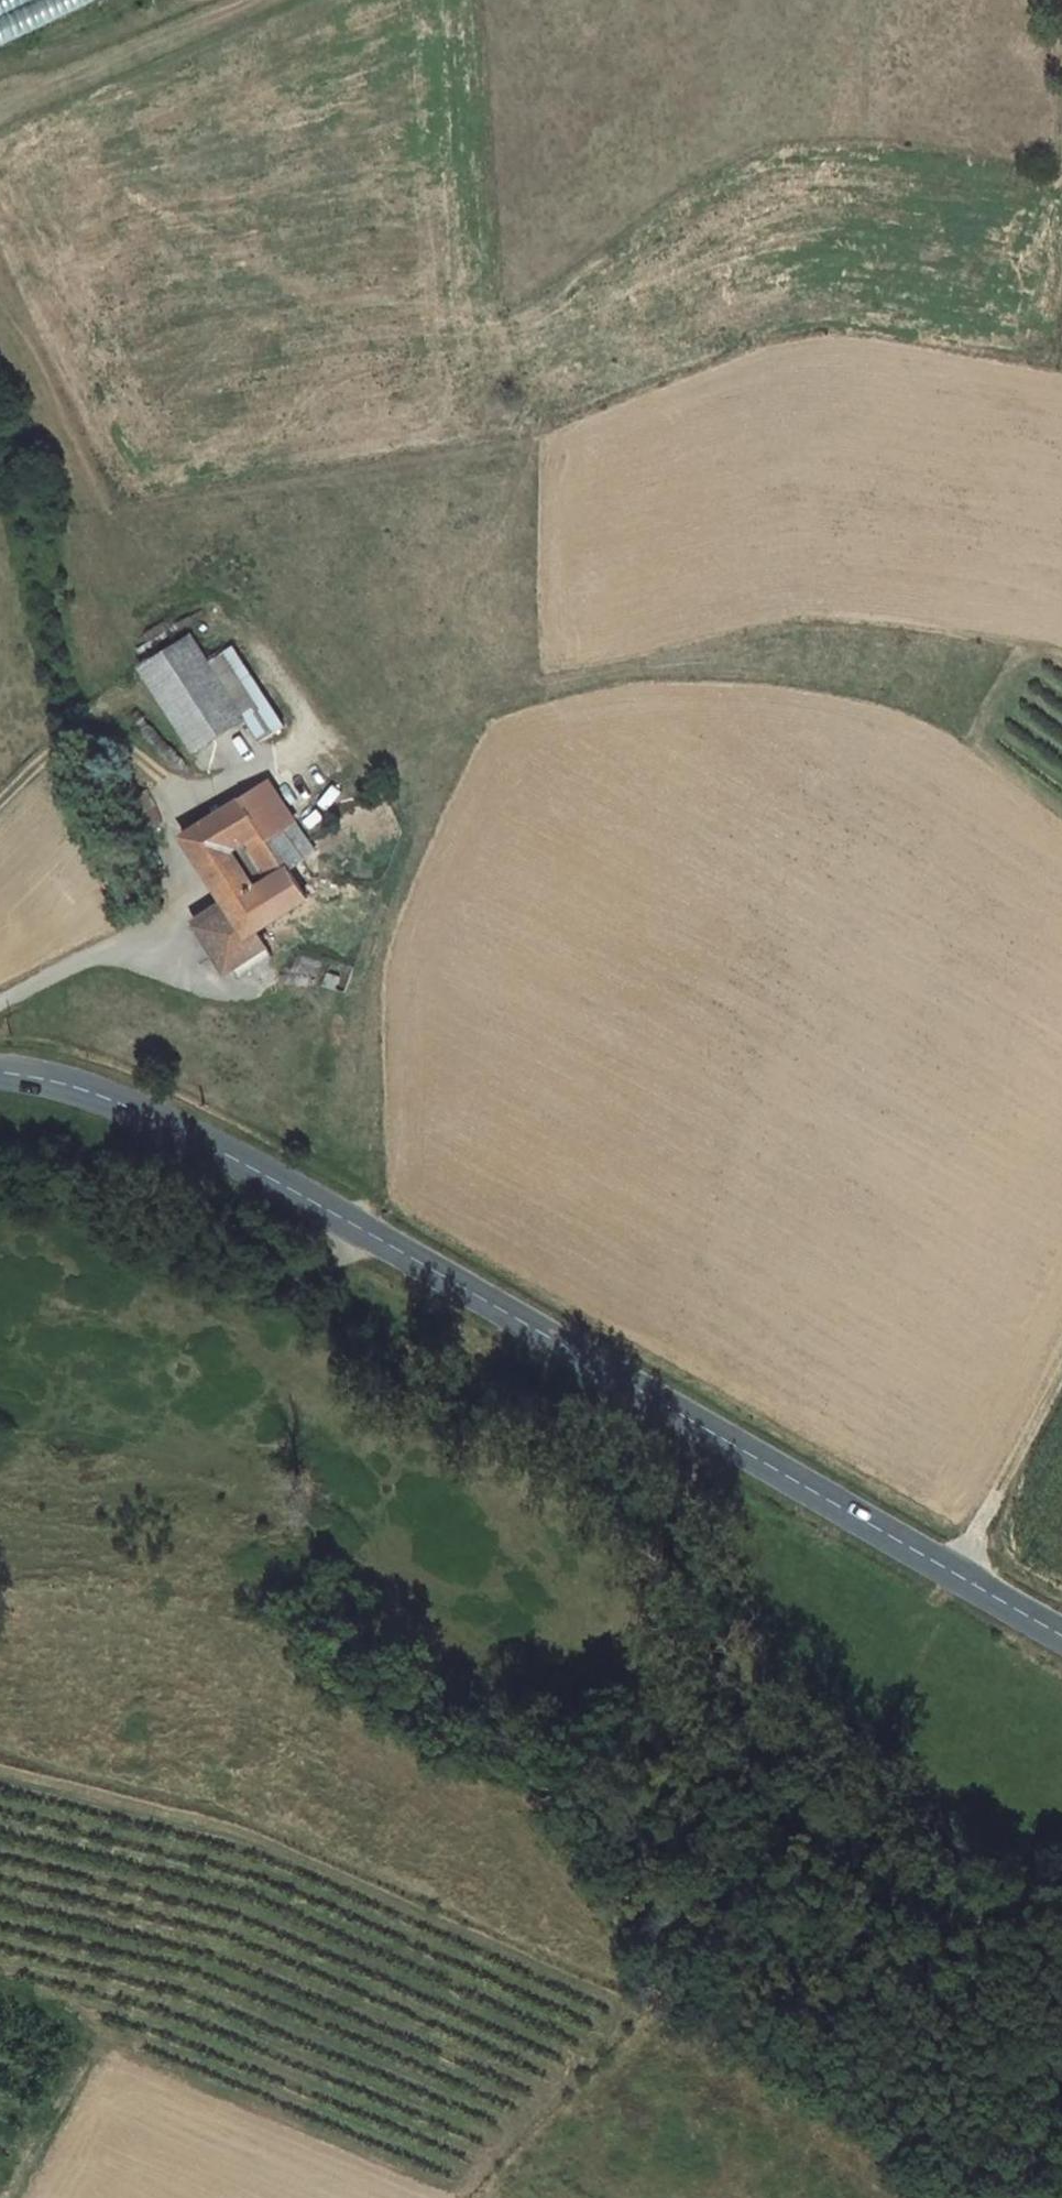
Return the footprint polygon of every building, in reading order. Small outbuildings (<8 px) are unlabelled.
[(149,638),(106,682),(179,749),(218,703),(174,661),(149,638)] [(193,641),(174,661),(218,703),(243,726),(263,706),(193,641)] [(258,762),(239,782),(277,815),(295,793),(258,762)] [(239,782),(186,838),(249,895),(276,919),(283,912),(326,864),(306,845),(299,838),(318,812),(295,793),(277,815),(239,782)] [(149,850),(165,829),(139,805),(121,824),(149,850)] [(276,919),(249,895),(225,922),(266,958),(271,952),(280,960),(306,932),(283,912),(276,919)]
